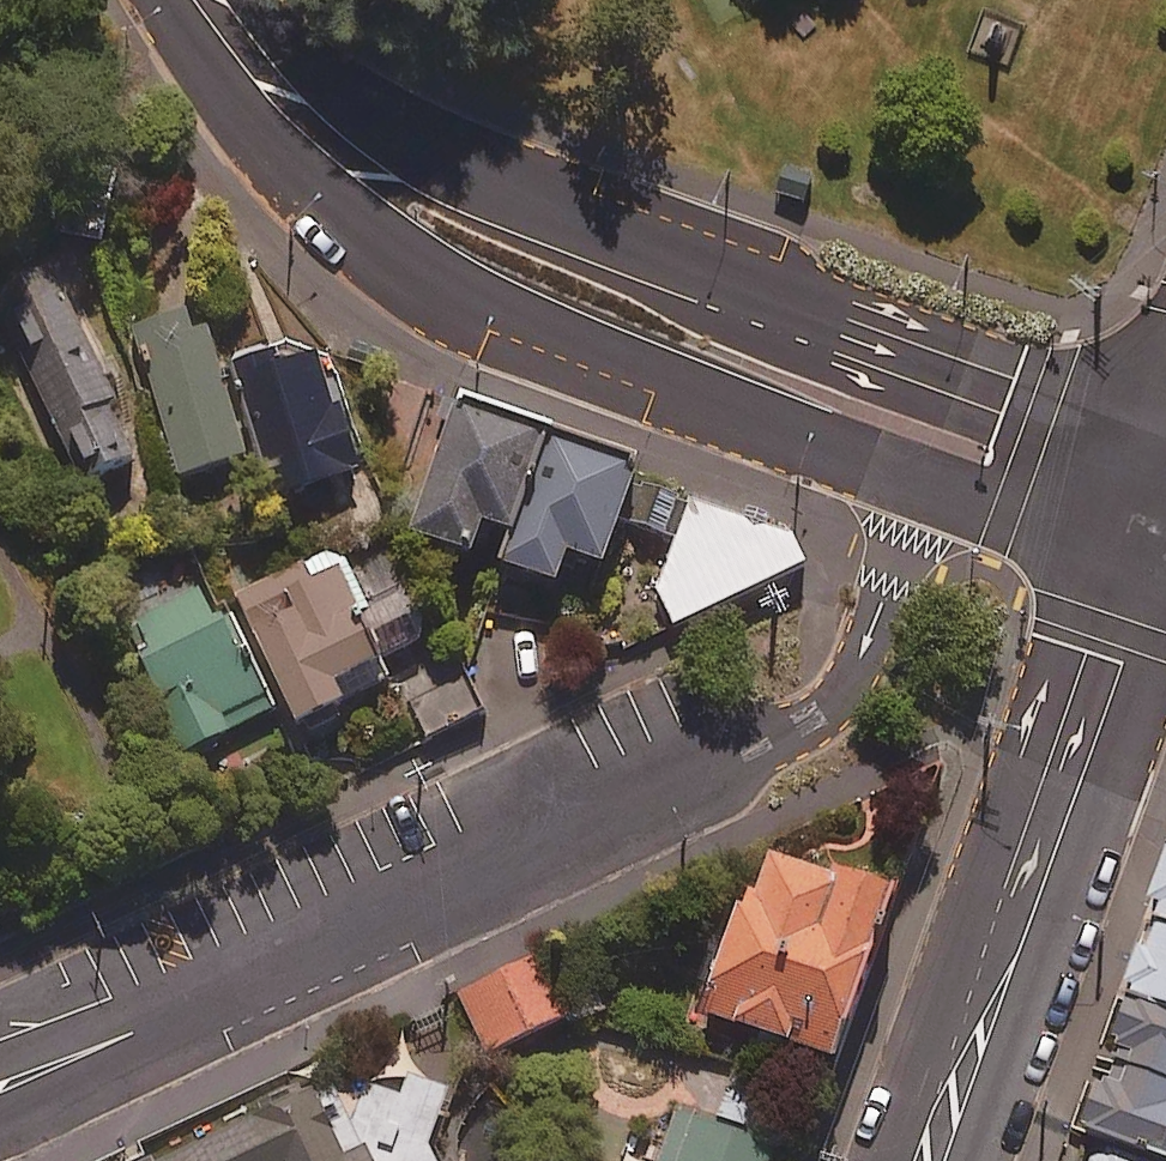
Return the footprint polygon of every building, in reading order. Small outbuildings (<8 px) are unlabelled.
[(137,466),(72,316),(15,340),(81,491),(137,466)] [(244,463),(202,316),(139,334),(181,481),(244,463)] [(273,352),(234,365),(285,520),(369,493),(326,361),(281,376),(273,352)] [(515,544),(550,452),(459,417),(412,541),(472,564),(485,532),(515,544)] [(663,541),(678,501),(550,452),(515,544),(503,574),(557,595),(569,564),(604,577),(624,526),(663,541)] [(763,539),(697,505),(657,593),(675,632),(806,572),(786,529),(763,539)] [(415,601),(368,620),(345,561),(249,600),(305,741),(359,719),(350,697),(393,680),(388,668),(435,649),(415,601)] [(280,723),(222,598),(142,635),(200,760),(280,723)] [(758,906),(746,902),(704,1023),(841,1070),(896,907),(772,864),(758,906)] [(1165,1024),(1165,878),(1120,1001),(1118,1006),(1165,1024)] [(578,1022),(553,961),(461,998),(486,1059),(578,1022)] [(1146,1160),(1165,1160),(1165,1024),(1118,1006),(1103,1047),(1124,1055),(1092,1141),(1108,1147),(1146,1160)] [(395,1083),(320,1117),(306,1086),(258,1107),(264,1119),(171,1160),(431,1160),(395,1083)] [(777,1151),(752,1143),(766,1102),(726,1088),(711,1129),(677,1117),(662,1160),(773,1160),(777,1151)] [(1103,1160),(1146,1160),(1108,1147),(1103,1160)]
